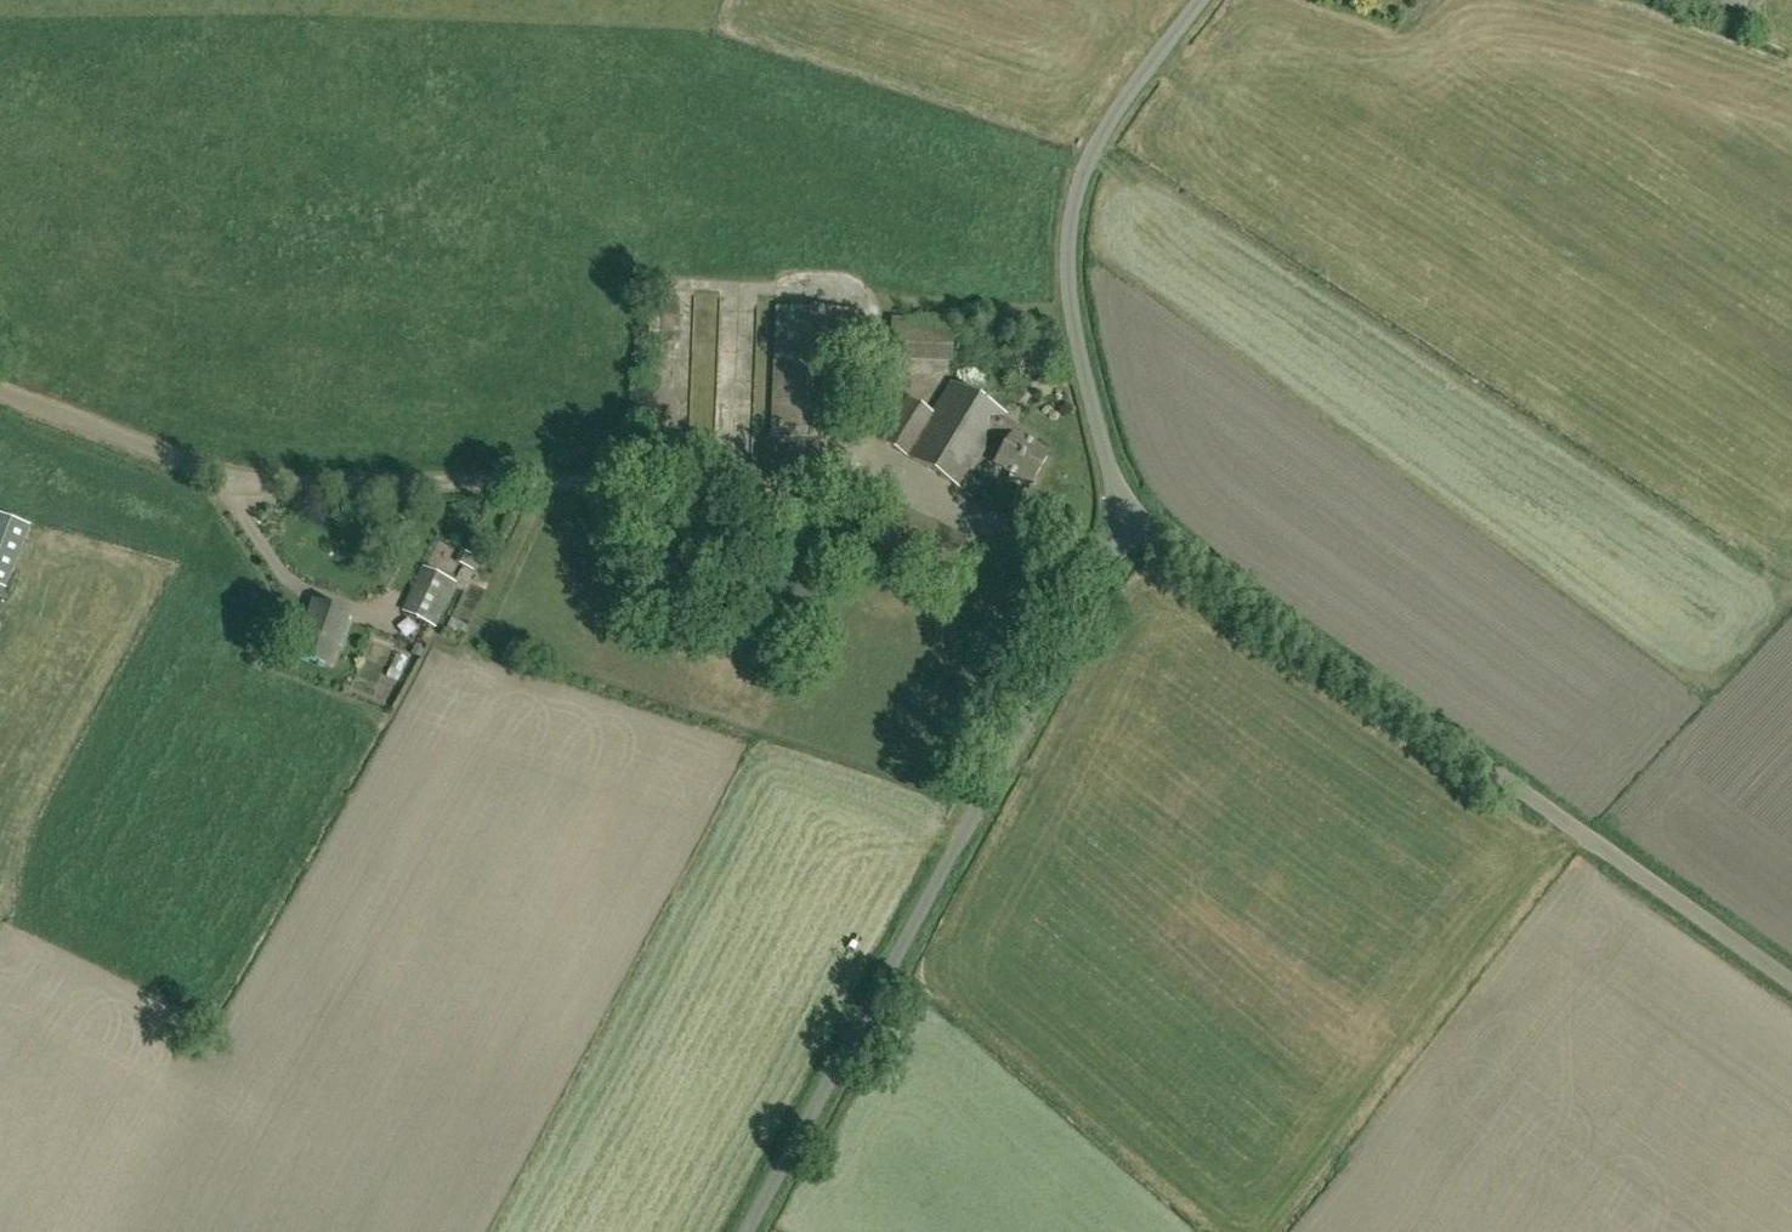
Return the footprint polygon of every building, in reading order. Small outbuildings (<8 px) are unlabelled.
[(1745,13),(1750,0),(1711,0),(1745,13)] [(849,440),(853,310),(778,307),(774,438),(849,440)] [(1027,326),(1020,324),(1018,332),(1026,333),(1027,326)] [(1010,441),(995,465),(1030,486),(1048,456),(1033,447),(1037,440),(1003,420),(1006,414),(953,382),(934,414),(907,398),(881,440),(961,489),(996,433),(1010,441)] [(0,588),(8,591),(33,529),(0,516),(0,588)] [(429,624),(450,580),(426,569),(405,613),(429,624)] [(349,614),(315,601),(296,654),(330,666),(349,614)] [(402,655),(393,679),(407,684),(416,660),(402,655)]
